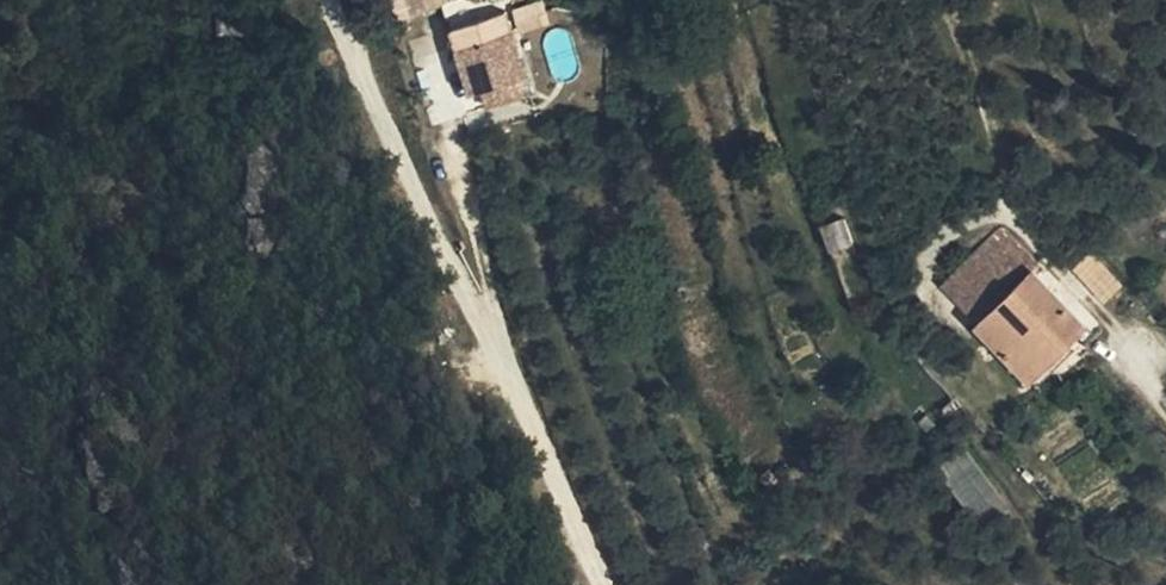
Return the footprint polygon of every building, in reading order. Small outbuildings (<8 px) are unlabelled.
[(445,10),(444,0),(392,0),(395,19),(445,10)] [(479,82),(483,97),(505,93),(502,83),(481,10),(432,24),(434,31),(434,32),(449,88),(458,85),(475,81),(462,43),(486,37),(498,76),(479,82)] [(475,83),(479,82),(498,76),(486,37),(462,43),(475,81),(475,83)] [(463,102),(483,97),(479,82),(475,83),(475,81),(458,85),(463,102)] [(250,170),(240,216),(261,220),(271,174),(250,170)] [(823,221),(831,246),(852,240),(845,214),(823,221)] [(977,322),(1032,269),(1039,263),(1003,225),(942,283),(977,322)] [(1120,283),(1090,250),(1073,266),(1104,298),(1120,283)] [(1083,323),(1032,269),(977,322),(1030,375),(1083,323)]
